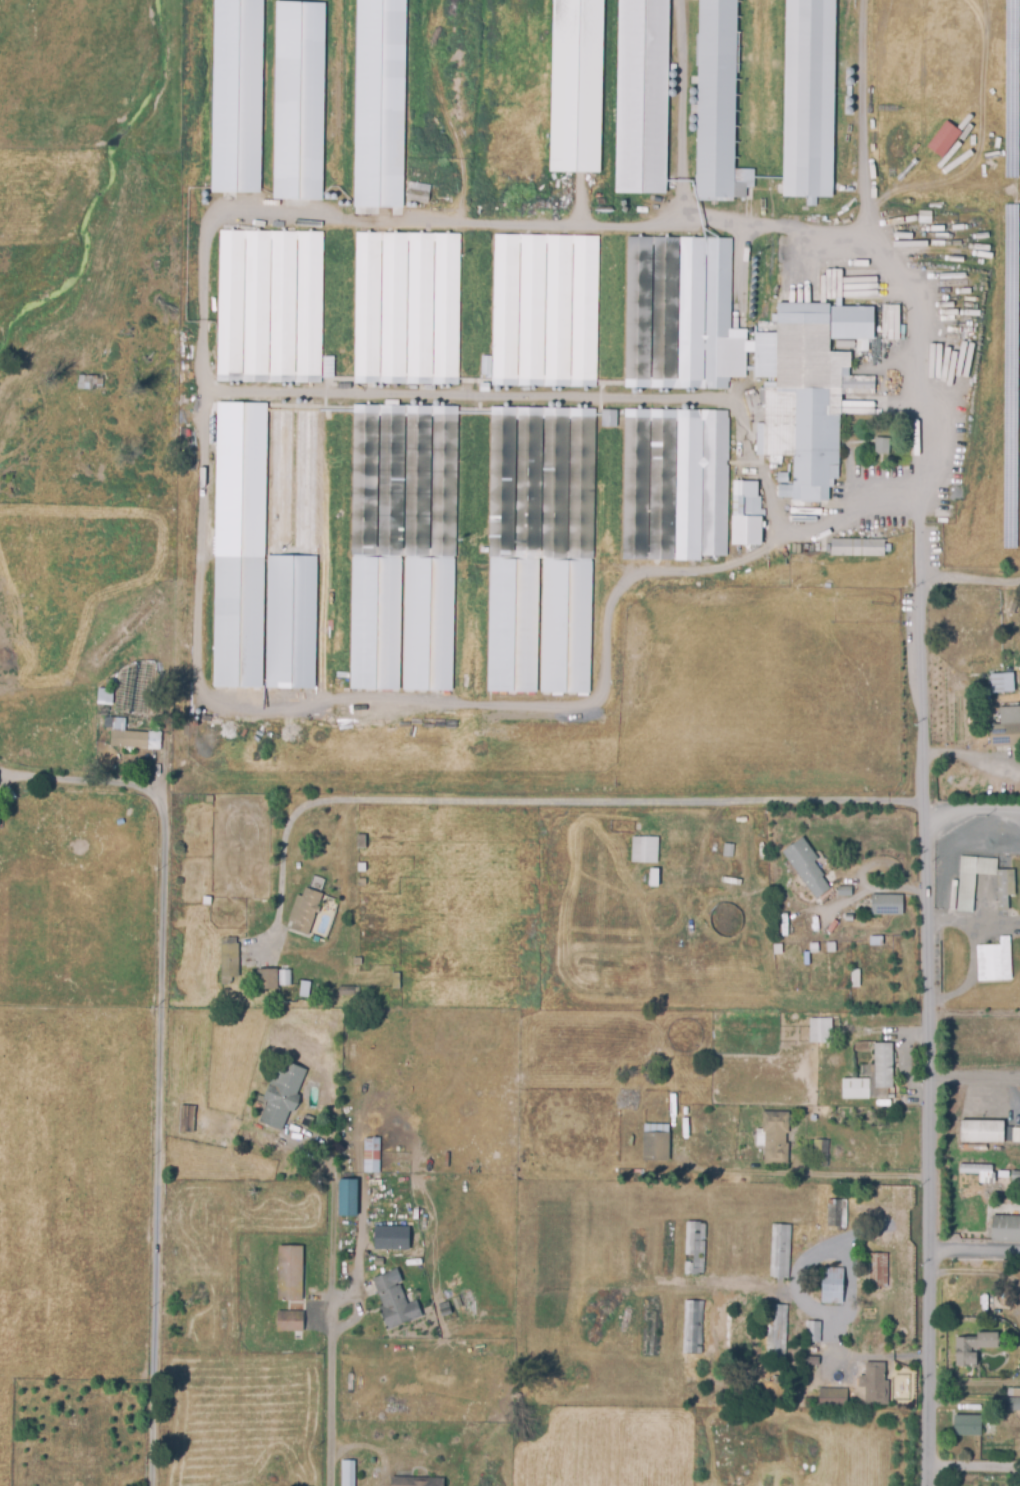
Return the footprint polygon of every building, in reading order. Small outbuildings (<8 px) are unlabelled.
[(211,194),(214,0),(259,0),(256,194),(211,194)] [(353,207),(356,0),(404,0),(401,207),(353,207)] [(548,172),(552,0),(601,0),(597,173),(548,172)] [(614,192),(664,193),(667,0),(617,0),(614,192)] [(696,196),(699,0),(737,0),(735,168),(754,169),(754,187),(746,187),(746,197),(734,196),(734,200),(698,200),(698,196),(696,196)] [(781,198),(784,0),(835,0),(832,199),(817,199),(816,208),(806,207),(806,198),(781,198)] [(323,4),(320,200),(273,199),(276,4),(323,4)] [(924,146),(940,158),(960,132),(944,120),(924,146)] [(426,210),(405,206),(409,182),(431,185),(426,210)] [(321,383),(296,382),(296,381),(217,379),(221,230),(324,233),(321,356),(334,357),(333,378),(321,377),(321,383)] [(458,383),(354,382),(357,232),(460,234),(458,383)] [(597,385),(493,384),(495,235),(599,237),(597,385)] [(728,387),(626,386),(628,237),(732,238),(730,381),(728,381),(728,387)] [(820,502),(801,502),(801,485),(794,485),(794,456),(782,456),(782,463),(770,463),(770,456),(764,456),(764,402),(760,402),(760,387),(764,387),(764,382),(777,382),(777,313),(829,313),(829,352),(850,352),(850,367),(841,367),(841,414),(839,415),(839,478),(833,478),(833,486),(820,486),(820,502)] [(79,387),(79,374),(102,375),(101,387),(79,387)] [(317,556),(213,554),(216,404),(320,406),(317,556)] [(455,556),(351,554),(354,405),(458,407),(455,556)] [(593,558),(489,557),(491,407),(595,409),(593,558)] [(627,407),(729,409),(729,553),(704,553),(704,558),(625,556),(627,407)] [(615,410),(600,410),(600,426),(615,426),(615,410)] [(889,454),(875,453),(876,437),(890,438),(889,454)] [(761,494),(761,535),(744,535),(744,514),(734,514),(734,495),(732,495),(732,480),(758,480),(758,494),(761,494)] [(884,556),(831,555),(831,538),(884,539),(884,556)] [(213,558),(264,559),(262,689),(211,688),(213,558)] [(266,560),(317,560),(314,691),(263,690),(266,560)] [(350,560),(401,561),(398,691),(347,690),(350,560)] [(404,561),(455,562),(452,692),(401,691),(404,561)] [(488,563),(539,563),(536,694),(485,693),(488,563)] [(542,563),(593,564),(590,694),(539,693),(542,563)] [(1004,692),(1004,673),(1013,672),(1014,691),(1004,692)] [(994,692),(993,675),(1002,675),(1003,692),(994,692)] [(111,691),(110,703),(97,703),(98,691),(111,691)] [(160,734),(159,748),(109,745),(111,720),(122,720),(122,732),(160,734)] [(989,724),(1019,722),(1019,745),(991,747),(989,724)] [(816,898),(782,851),(802,837),(818,858),(814,861),(824,875),(822,876),(831,888),(816,898)] [(631,838),(658,839),(657,865),(630,864),(631,838)] [(723,845),(733,845),(733,857),(722,857),(723,845)] [(973,912),(957,911),(961,856),(997,858),(996,874),(976,873),(973,912)] [(998,911),(998,899),(995,899),(995,891),(998,891),(997,870),(1014,869),(1015,894),(1008,895),(1008,910),(998,911)] [(838,896),(838,886),(852,886),(852,896),(838,896)] [(289,930),(291,924),(286,922),(295,896),(300,898),(304,889),(323,897),(306,937),(289,930)] [(902,914),(871,913),(872,894),(903,895),(902,914)] [(979,981),(977,946),(1001,945),(1000,937),(1010,936),(1012,980),(979,981)] [(255,972),(276,972),(276,992),(255,992),(255,972)] [(808,1020),(832,1020),(832,1044),(808,1044),(808,1020)] [(873,1045),(892,1045),(892,1090),(874,1090),(873,1045)] [(304,1072),(295,1096),(300,1098),(293,1114),(288,1112),(280,1133),(258,1124),(266,1103),(260,1101),(276,1061),(304,1072)] [(841,1081),(869,1081),(869,1101),(841,1101),(841,1081)] [(193,1106),(192,1131),(180,1131),(181,1106),(193,1106)] [(788,1165),(764,1164),(765,1147),(756,1147),(756,1129),(762,1129),(763,1111),(764,1111),(789,1112),(788,1132),(786,1132),(786,1143),(788,1143),(788,1165)] [(1003,1142),(961,1141),(961,1120),(1004,1121),(1003,1142)] [(642,1135),(668,1135),(668,1163),(641,1163),(642,1135)] [(363,1139),(378,1140),(378,1174),(363,1174),(363,1139)] [(827,1168),(812,1167),(814,1140),(829,1141),(827,1168)] [(966,1172),(979,1172),(979,1177),(989,1177),(990,1165),(966,1164),(966,1172)] [(355,1216),(356,1179),(337,1179),(336,1216),(355,1216)] [(828,1199),(848,1199),(848,1230),(828,1229),(828,1199)] [(993,1215),(1019,1216),(1019,1242),(992,1241),(993,1215)] [(685,1224),(705,1224),(703,1276),(684,1276),(685,1224)] [(788,1278),(770,1277),(773,1224),(792,1225),(788,1278)] [(407,1250),(408,1226),(372,1226),(372,1249),(407,1250)] [(276,1246),(301,1246),(301,1300),(277,1300),(276,1246)] [(887,1286),(869,1286),(869,1253),(887,1253),(887,1286)] [(843,1304),(822,1303),(823,1267),(844,1268),(843,1304)] [(395,1270),(401,1285),(398,1286),(406,1307),(415,1303),(421,1317),(387,1332),(378,1309),(382,1307),(371,1280),(395,1270)] [(993,1311),(975,1311),(975,1308),(969,1308),(969,1295),(994,1295),(993,1311)] [(451,1299),(456,1297),(459,1306),(454,1307),(451,1299)] [(437,1305),(446,1303),(448,1312),(440,1314),(437,1305)] [(684,1303),(703,1304),(701,1356),(682,1355),(684,1303)] [(786,1358),(767,1357),(768,1304),(788,1305),(786,1358)] [(811,1352),(805,1352),(807,1311),(812,1311),(812,1321),(821,1322),(820,1343),(811,1343),(811,1352)] [(276,1313),(301,1313),(301,1332),(275,1332),(276,1313)] [(969,1367),(955,1367),(955,1338),(978,1338),(978,1333),(998,1333),(998,1348),(978,1348),(978,1345),(971,1345),(971,1352),(976,1354),(976,1365),(969,1365),(969,1367)] [(818,1367),(803,1366),(803,1356),(819,1357),(818,1367)] [(888,1405),(865,1404),(866,1388),(859,1388),(860,1362),(885,1363),(884,1381),(889,1381),(888,1405)] [(814,1392),(807,1392),(807,1374),(815,1375),(814,1392)] [(1014,1390),(1019,1390),(1019,1395),(1008,1395),(1007,1388),(1014,1387),(1014,1390)] [(847,1406),(819,1405),(820,1388),(847,1389),(847,1406)] [(994,1397),(1019,1396),(1019,1410),(994,1411),(994,1397)] [(981,1435),(954,1435),(955,1415),(981,1416),(981,1435)] [(355,1463),(354,1485),(340,1485),(340,1463),(355,1463)] [(390,1477),(389,1485),(442,1485),(442,1478),(390,1477)]
